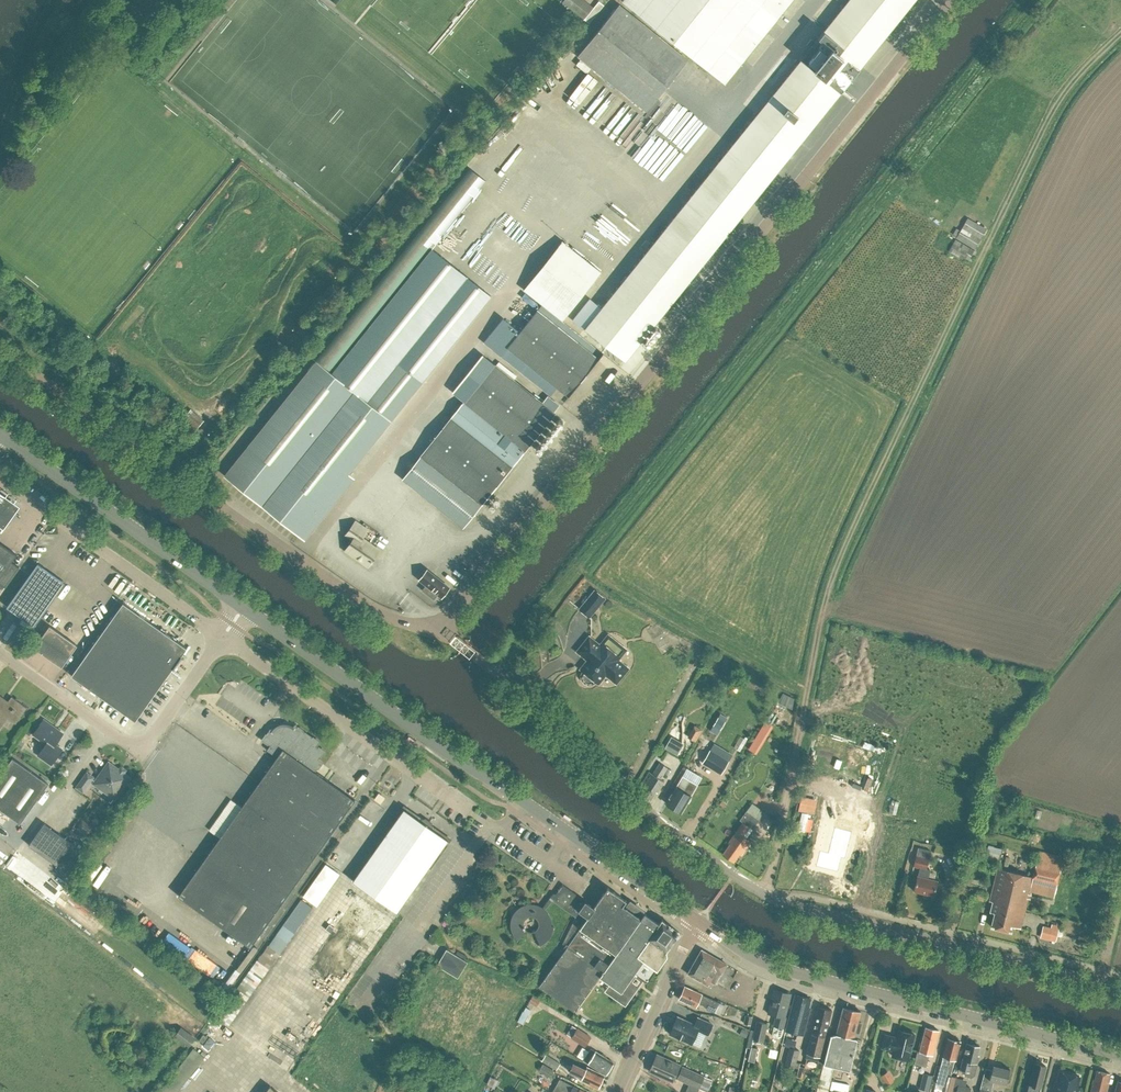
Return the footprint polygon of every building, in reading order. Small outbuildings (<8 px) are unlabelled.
[(584,20),(593,8),(583,0),(564,0),(562,2),(584,20)] [(792,0),(622,0),(725,83),(792,0)] [(916,0),(848,0),(815,42),(811,39),(807,45),(810,47),(667,225),(709,259),(916,0)] [(578,56),(647,112),(689,60),(620,4),(578,56)] [(581,109),(600,85),(589,76),(570,100),(581,109)] [(486,181),(468,166),(413,233),(313,358),(317,361),(332,373),(432,249),(486,181)] [(975,248),(986,229),(967,218),(956,237),(975,248)] [(626,362),(709,259),(667,225),(584,328),(626,362)] [(977,251),(955,238),(948,250),(962,259),(963,257),(971,261),(977,251)] [(523,289),(562,320),(601,271),(562,240),(523,289)] [(422,382),(491,296),(432,249),(332,373),(367,401),(397,363),(422,382)] [(569,396),(599,359),(537,310),(508,347),(501,356),(542,389),(549,380),(569,396)] [(332,373),(317,361),(231,467),(306,527),(312,519),(324,504),(422,382),(397,363),(367,401),(332,373)] [(494,364),(421,456),(482,504),(555,413),(494,364)] [(41,397),(20,381),(15,388),(36,404),(41,397)] [(97,436),(76,421),(71,427),(92,443),(97,436)] [(402,480),(463,528),(482,504),(421,456),(402,480)] [(158,480),(137,464),(132,471),(153,487),(158,480)] [(1,487),(0,488),(0,521),(4,523),(20,501),(1,487)] [(368,567),(380,551),(362,538),(368,530),(355,521),(346,535),(353,540),(345,550),(368,567)] [(5,587),(19,567),(11,562),(16,554),(0,543),(0,584),(5,587)] [(35,626),(66,583),(38,563),(7,607),(35,626)] [(420,580),(427,585),(423,590),(434,599),(438,594),(441,597),(449,588),(427,570),(420,580)] [(595,589),(578,608),(589,617),(606,598),(595,589)] [(181,656),(187,647),(123,602),(72,675),(135,720),(181,656)] [(78,645),(50,625),(34,647),(62,667),(78,645)] [(589,659),(581,669),(584,671),(582,675),(582,677),(583,679),(583,680),(585,682),(586,683),(588,683),(590,683),(592,683),(595,681),(598,683),(606,674),(616,682),(628,668),(617,660),(620,657),(602,643),(600,646),(589,637),(578,651),(585,657),(585,656),(589,659)] [(792,708),(794,698),(783,693),(778,701),(792,708)] [(27,706),(12,696),(9,700),(0,694),(0,728),(9,715),(18,721),(27,706)] [(64,733),(44,719),(33,734),(46,743),(38,754),(47,760),(52,764),(55,760),(63,749),(56,744),(64,733)] [(764,719),(750,749),(759,753),(773,723),(764,719)] [(318,760),(325,751),(316,745),(318,742),(294,725),(293,727),(290,726),(285,726),(284,724),(280,725),(280,726),(278,728),(275,730),(274,731),(270,729),(262,740),(271,746),(268,750),(277,757),(274,762),(306,785),(316,772),(322,763),(318,760)] [(694,725),(690,737),(698,739),(702,727),(694,725)] [(721,774),(728,761),(710,751),(703,763),(721,774)] [(13,757),(0,775),(0,808),(20,823),(49,783),(13,757)] [(129,777),(109,762),(94,783),(114,797),(129,777)] [(275,913),(355,800),(316,772),(306,785),(274,762),(241,808),(230,800),(209,830),(219,838),(202,862),(179,895),(251,946),(275,913)] [(650,773),(641,786),(645,789),(640,796),(649,801),(655,792),(657,793),(664,782),(660,779),(667,768),(660,763),(652,774),(650,773)] [(93,777),(87,772),(77,786),(83,791),(93,777)] [(683,791),(691,778),(688,776),(687,778),(683,776),(666,803),(681,812),(691,796),(683,791)] [(817,799),(802,796),(798,810),(814,814),(817,799)] [(397,911),(448,839),(404,808),(353,880),(397,911)] [(743,822),(736,831),(728,843),(730,844),(723,854),(733,861),(739,854),(740,855),(750,841),(743,836),(750,826),(753,828),(759,819),(746,810),(740,819),(743,822)] [(87,836),(94,827),(83,819),(76,828),(87,836)] [(65,870),(80,848),(44,823),(29,844),(65,870)] [(818,850),(814,866),(834,871),(838,855),(843,856),(849,829),(832,826),(826,852),(818,850)] [(1002,848),(989,845),(985,858),(998,861),(1002,848)] [(918,847),(913,865),(920,867),(918,876),(917,875),(914,890),(933,895),(937,880),(927,878),(929,869),(926,868),(931,850),(918,847)] [(1032,876),(997,868),(989,900),(993,901),(990,911),(994,912),(991,926),(1011,931),(1012,926),(1020,928),(1029,891),(1053,896),(1055,887),(1056,887),(1061,865),(1059,865),(1061,855),(1039,850),(1032,876)] [(1106,881),(1100,876),(1089,887),(1095,893),(1106,881)] [(666,949),(674,937),(678,932),(663,920),(660,924),(645,914),(642,919),(624,906),(627,901),(608,888),(595,906),(596,907),(595,908),(587,902),(562,884),(554,896),(551,893),(541,907),(537,905),(533,904),(530,903),(525,903),(522,904),(518,907),(515,910),(512,913),(511,918),(510,923),(511,927),(512,931),(515,935),(519,938),(526,929),(525,928),(524,926),(524,923),(525,921),(526,919),(528,917),(531,916),(533,916),(535,916),(537,917),(539,920),(540,922),(540,925),(540,927),(539,929),(537,931),(536,932),(541,943),(543,942),(546,939),(547,937),(549,934),(550,932),(551,929),(551,926),(553,927),(553,924),(552,921),(551,919),(550,917),(547,914),(544,912),(552,902),(575,918),(562,943),(567,946),(539,985),(575,1011),(599,977),(604,970),(612,976),(618,968),(631,978),(634,973),(647,982),(658,967),(660,967),(662,964),(661,962),(667,955),(666,949)] [(986,892),(977,890),(976,897),(984,899),(986,892)] [(251,998),(312,904),(300,896),(239,990),(251,998)] [(1062,940),(1064,933),(1054,930),(1052,938),(1062,940)] [(446,948),(437,964),(458,977),(467,961),(446,948)] [(715,984),(726,964),(701,949),(688,973),(711,986),(713,982),(715,984)] [(628,981),(631,978),(618,968),(612,976),(604,970),(599,977),(609,984),(604,991),(625,1006),(637,988),(628,981)] [(719,1002),(685,986),(679,998),(695,1006),(697,1002),(706,1006),(705,1008),(714,1012),(719,1002)] [(786,1004),(789,993),(775,989),(773,998),(771,998),(768,1013),(776,1015),(773,1025),(774,1025),(772,1033),(774,1036),(778,1037),(781,1035),(783,1028),(784,1028),(787,1017),(785,1016),(788,1004),(786,1004)] [(809,1009),(808,1007),(810,998),(795,994),(786,1029),(803,1034),(809,1009)] [(536,1006),(540,1001),(532,996),(529,1001),(536,1006)] [(820,1056),(823,1044),(831,1009),(818,1006),(806,1053),(820,1056)] [(828,1045),(825,1057),(823,1063),(818,1087),(828,1090),(834,1066),(849,1070),(857,1039),(853,1038),(855,1031),(859,1033),(861,1022),(857,1021),(860,1010),(843,1006),(836,1033),(831,1035),(828,1045)] [(528,1014),(531,1010),(525,1007),(517,1021),(523,1024),(524,1022),(528,1014)] [(750,1025),(752,1016),(746,1014),(743,1023),(750,1025)] [(670,1026),(669,1029),(670,1032),(670,1033),(692,1044),(699,1027),(709,1031),(713,1024),(698,1017),(695,1024),(677,1016),(673,1025),(670,1026)] [(768,1023),(757,1020),(752,1039),(763,1041),(768,1023)] [(572,1025),(566,1033),(585,1045),(590,1037),(572,1025)] [(182,1026),(175,1036),(191,1047),(198,1036),(182,1026)] [(917,1051),(908,1086),(913,1088),(917,1073),(923,1074),(925,1066),(926,1066),(929,1054),(932,1054),(938,1030),(939,1030),(926,1027),(919,1051),(917,1051)] [(908,1059),(914,1034),(898,1030),(897,1037),(885,1034),(882,1047),(893,1050),(892,1055),(908,1059)] [(199,1040),(209,1048),(214,1041),(205,1033),(199,1040)] [(943,1056),(936,1083),(944,1085),(947,1074),(950,1075),(954,1059),(955,1060),(960,1041),(947,1038),(943,1056)] [(979,1046),(966,1043),(960,1069),(965,1071),(964,1075),(971,1077),(974,1074),(979,1055),(977,1054),(979,1046)] [(754,1061),(757,1048),(751,1047),(748,1060),(754,1061)] [(800,1063),(796,1062),(800,1050),(789,1047),(784,1064),(798,1068),(800,1063)] [(605,1074),(613,1062),(606,1057),(606,1056),(602,1053),(601,1054),(591,1048),(584,1060),(605,1074)] [(541,1060),(556,1069),(560,1063),(546,1053),(541,1060)] [(702,1090),(708,1078),(683,1067),(682,1068),(680,1067),(681,1065),(657,1054),(650,1071),(673,1081),(675,1077),(702,1090)] [(1034,1062),(1033,1067),(1032,1067),(1029,1078),(1031,1079),(1029,1084),(1028,1083),(1026,1091),(1038,1091),(1045,1065),(1034,1062)] [(554,1070),(543,1063),(538,1070),(550,1077),(554,1070)] [(603,1075),(586,1067),(585,1069),(573,1063),(569,1071),(582,1077),(580,1080),(588,1084),(589,1083),(598,1087),(598,1086),(599,1087),(602,1081),(601,1081),(603,1075)] [(979,1091),(990,1091),(994,1080),(1006,1083),(1010,1069),(993,1065),(992,1070),(985,1068),(979,1091)] [(1109,1073),(1097,1070),(1094,1078),(1093,1078),(1090,1091),(1089,1091),(1106,1091),(1109,1082),(1107,1082),(1109,1073)] [(891,1071),(883,1074),(887,1083),(894,1080),(891,1071)] [(1052,1091),(1077,1091),(1078,1088),(1076,1087),(1079,1076),(1060,1071),(1057,1082),(1055,1082),(1052,1091)] [(932,1075),(923,1073),(919,1088),(928,1090),(932,1075)] [(942,1091),(952,1091),(955,1076),(953,1076),(951,1075),(950,1075),(947,1074),(944,1085),(942,1091)] [(737,1085),(739,1077),(729,1075),(728,1080),(729,1080),(729,1084),(737,1085)] [(579,1089),(559,1079),(552,1091),(566,1091),(567,1091),(586,1091),(579,1089)] [(971,1087),(958,1083),(956,1091),(970,1091),(971,1087)]
